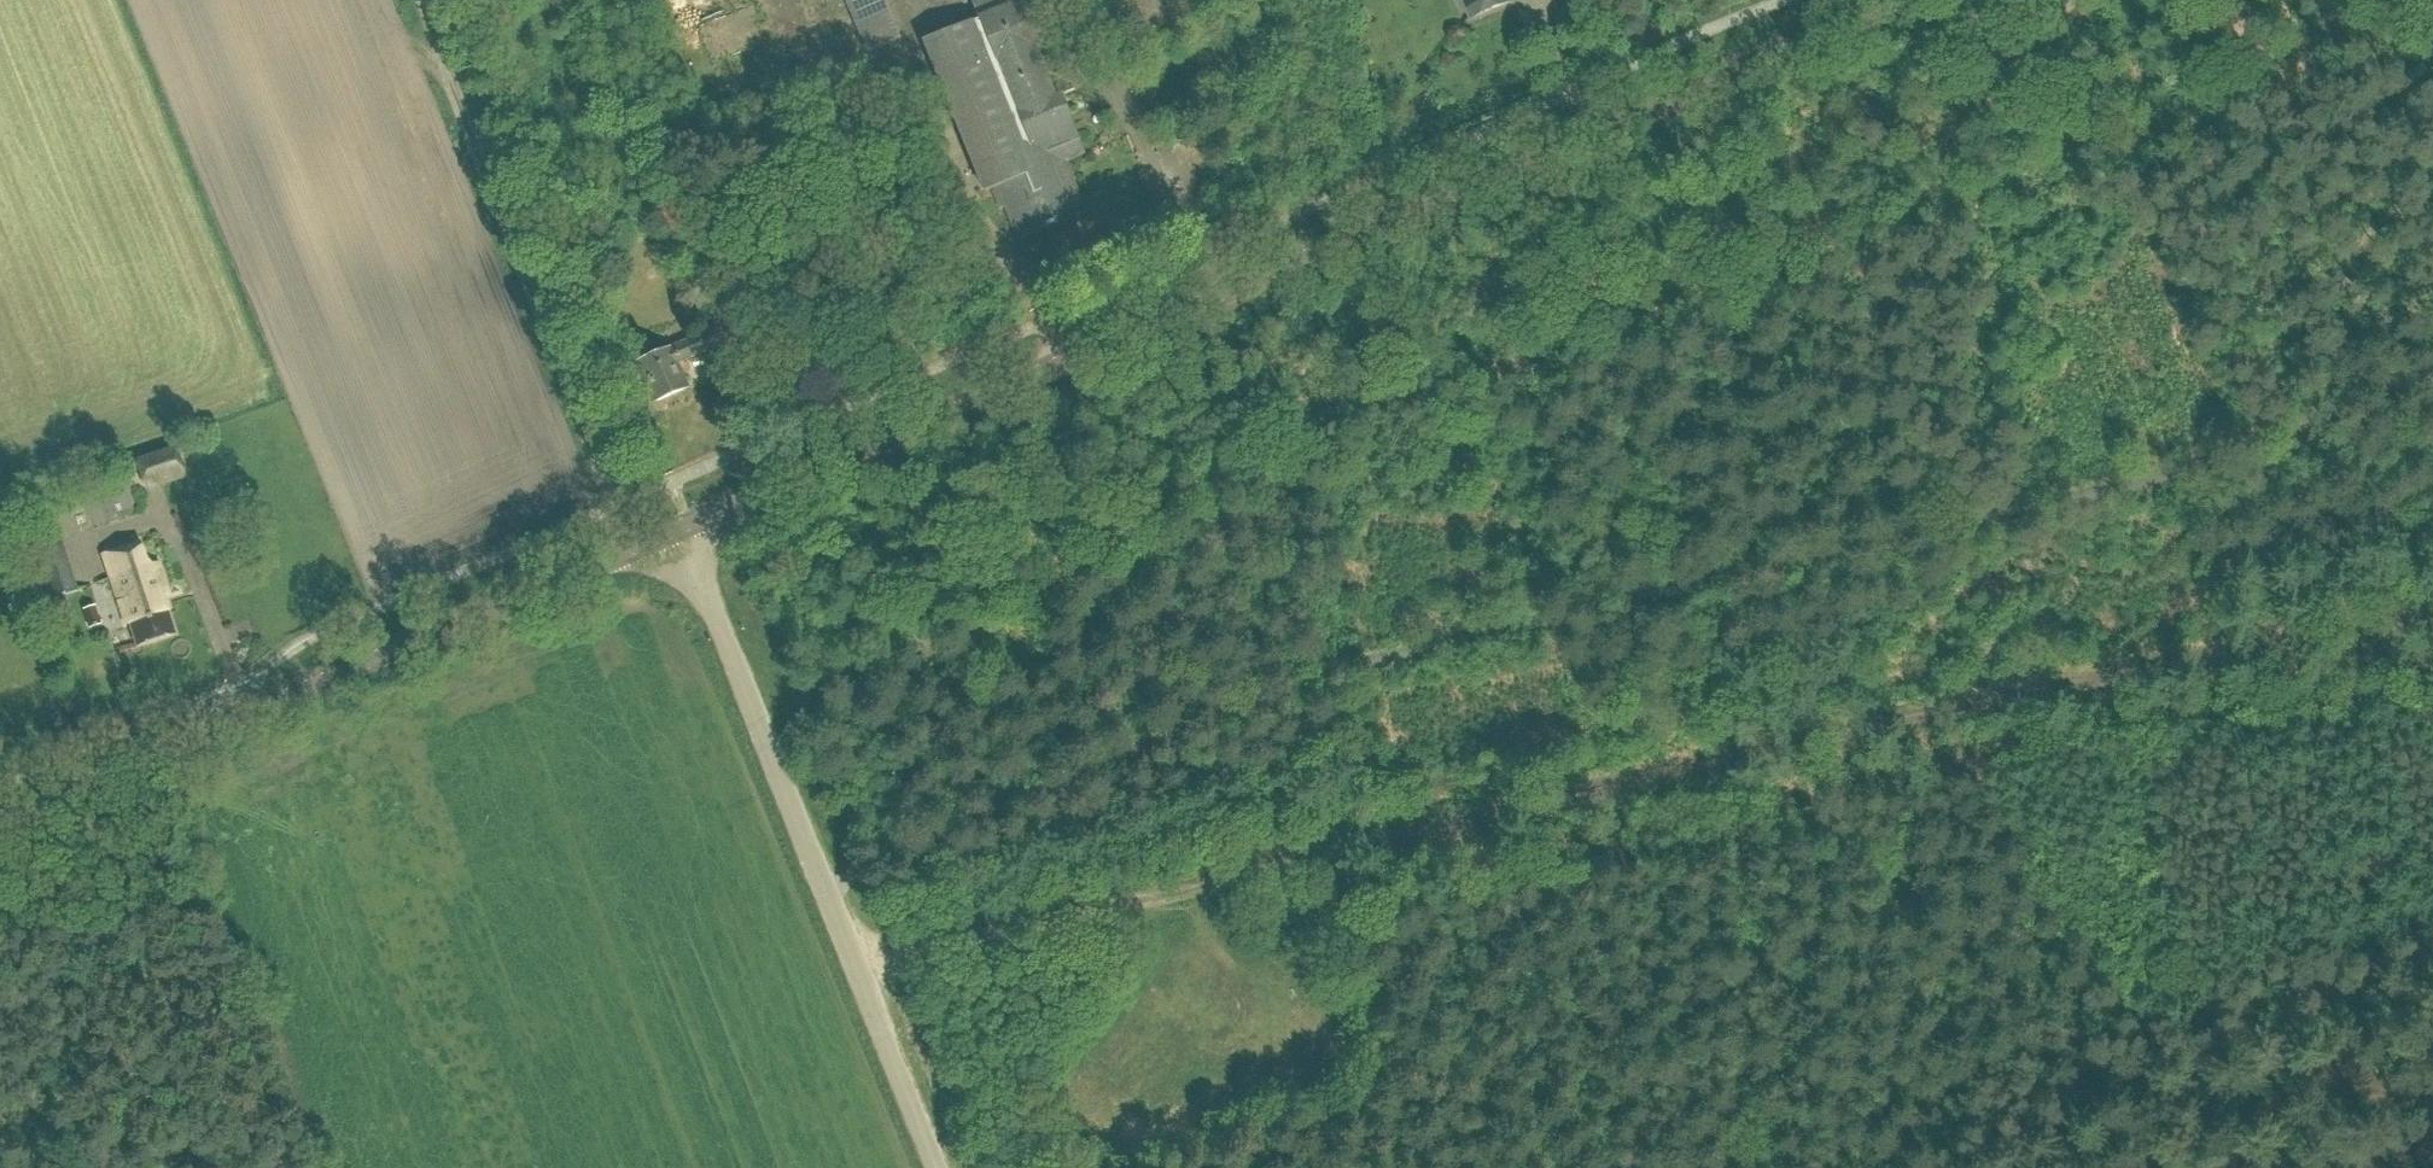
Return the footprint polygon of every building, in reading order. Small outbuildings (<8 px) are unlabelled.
[(864,56),(899,40),(883,0),(842,0),(864,56)] [(985,192),(992,189),(1000,211),(1003,210),(1016,240),(1087,212),(1067,162),(1085,155),(1061,94),(1055,96),(1035,47),(1041,45),(1023,1),(1019,3),(1017,0),(969,0),(977,20),(924,41),(985,192)] [(1473,16),(1509,0),(1466,0),(1473,16)] [(941,18),(946,31),(957,27),(952,13),(941,18)] [(678,366),(724,346),(716,328),(636,363),(654,404),(688,389),(678,366)] [(177,445),(136,459),(146,490),(161,485),(162,486),(187,478),(177,445)] [(78,590),(54,518),(26,527),(50,599),(78,590)] [(103,555),(126,625),(130,624),(137,645),(175,633),(163,598),(169,594),(158,562),(157,563),(147,566),(140,543),(103,555)]
